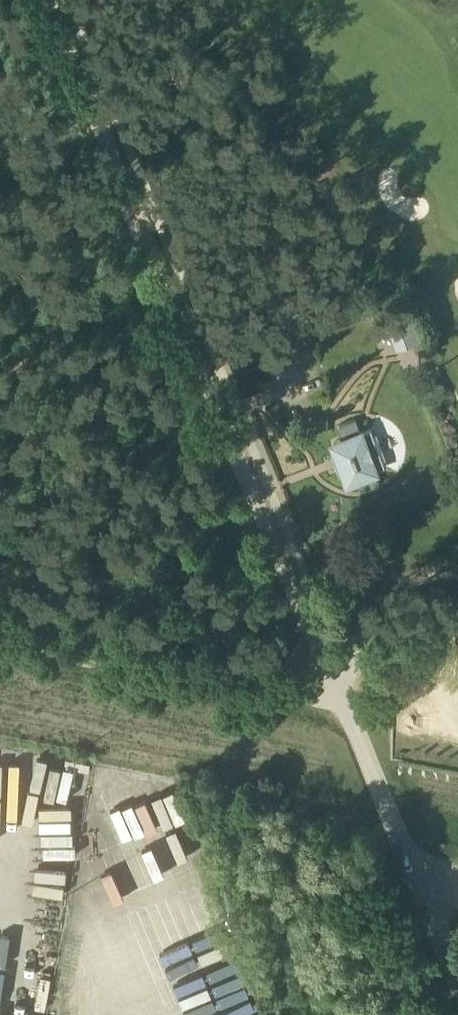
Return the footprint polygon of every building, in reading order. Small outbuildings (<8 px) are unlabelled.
[(408,310),(385,318),(396,350),(419,342),(408,310)] [(385,466),(371,429),(361,433),(355,416),(336,423),(341,437),(333,440),(347,478),(355,475),(360,489),(379,482),(376,474),(380,473),(378,469),(385,466)]
